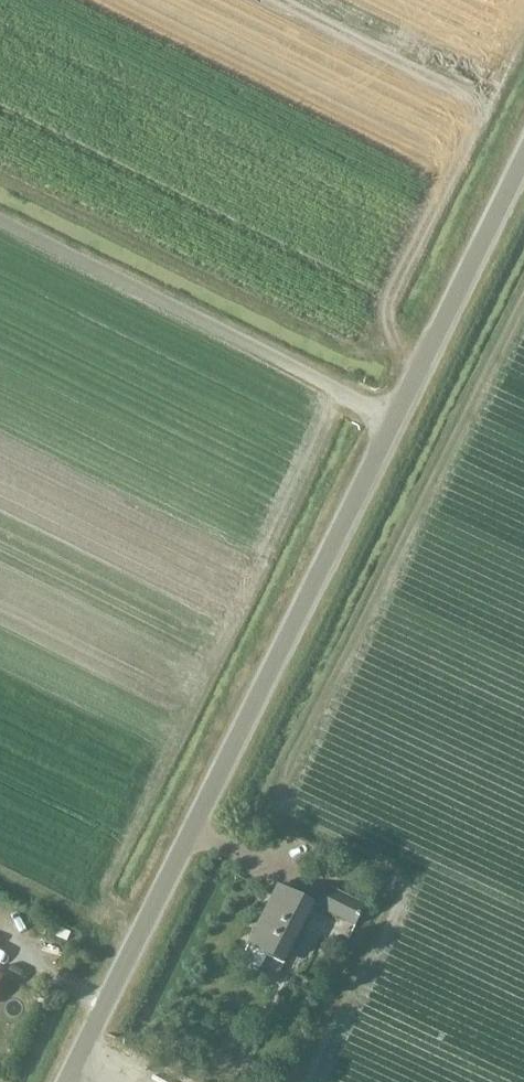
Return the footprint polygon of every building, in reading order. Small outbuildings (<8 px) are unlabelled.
[(278,886),(249,943),(286,961),(314,905),(278,886)] [(365,906),(328,887),(318,907),(355,926),(365,906)]
